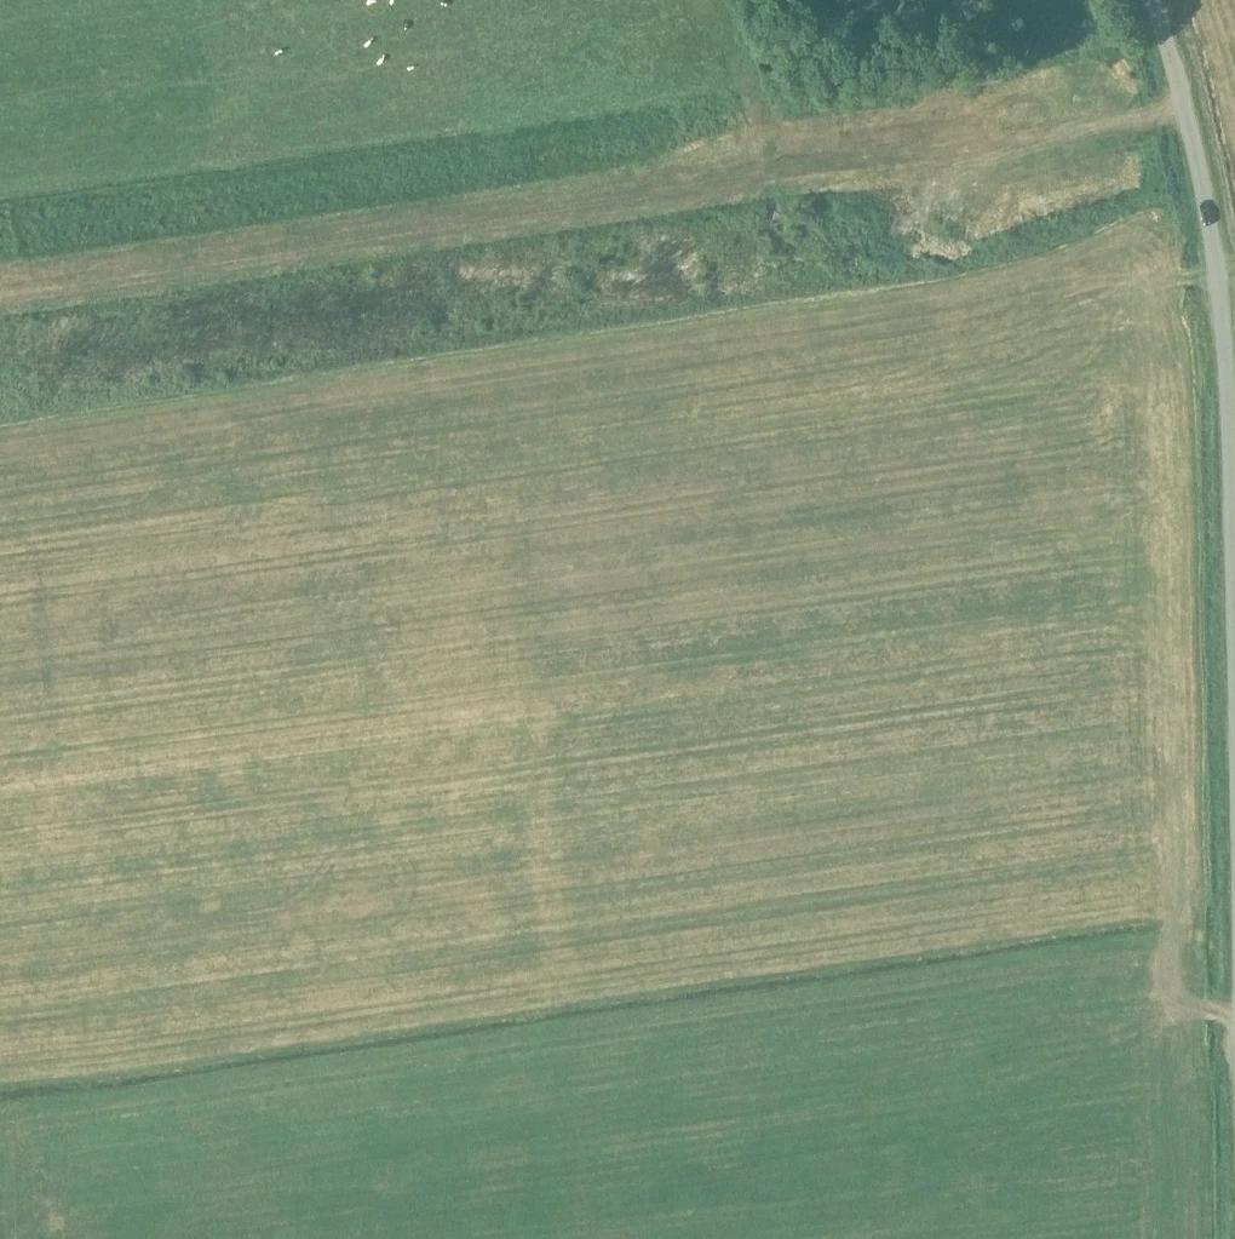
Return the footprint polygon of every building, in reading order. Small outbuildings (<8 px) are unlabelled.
[(1049,134),(1050,144),(1076,142),(1075,132),(1049,134)]
